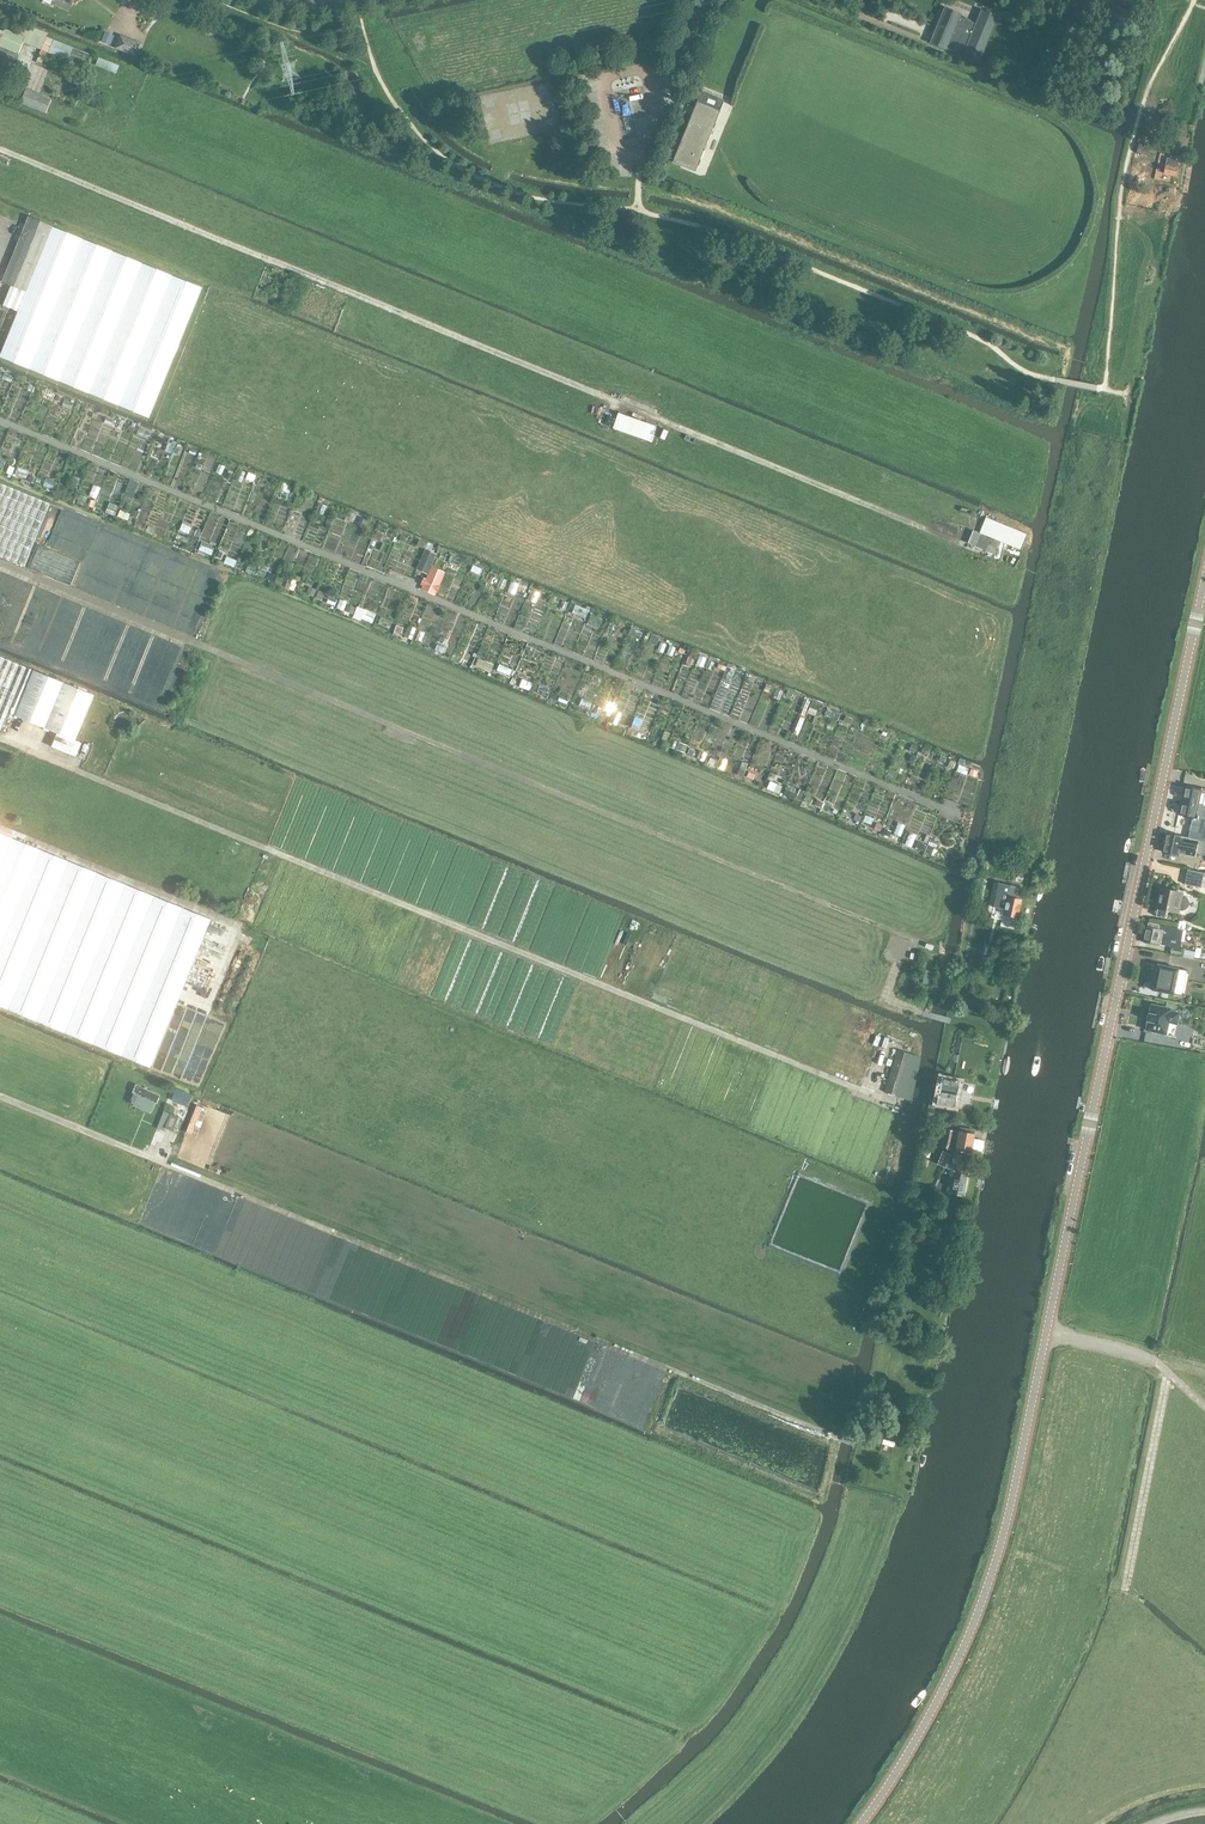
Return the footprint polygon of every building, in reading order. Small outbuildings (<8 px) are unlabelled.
[(984,49),(998,17),(982,10),(976,25),(968,22),(960,19),(962,15),(948,9),(945,8),(941,16),(931,43),(948,50),(948,49),(962,55),(961,55),(979,62),(984,49)] [(74,47),(47,36),(49,33),(22,22),(17,35),(4,30),(3,32),(0,31),(0,47),(16,53),(21,41),(42,49),(37,62),(42,64),(47,52),(68,60),(74,47)] [(103,39),(112,42),(115,34),(106,31),(103,39)] [(121,33),(116,47),(139,55),(143,40),(121,33)] [(87,68),(93,55),(74,47),(68,60),(87,68)] [(1046,50),(1037,66),(1048,72),(1057,56),(1046,50)] [(117,73),(120,65),(99,57),(96,65),(117,73)] [(47,113),(52,99),(25,89),(20,102),(47,113)] [(702,91),(698,102),(695,109),(717,118),(724,100),(702,91)] [(696,171),(715,122),(693,113),(673,162),(696,171)] [(1150,157),(1152,145),(1139,143),(1137,155),(1150,157)] [(1177,168),(1178,161),(1168,159),(1164,174),(1175,177),(1177,168)] [(0,356),(0,357),(149,418),(203,287),(52,226),(28,216),(2,281),(12,285),(4,305),(18,311),(0,356)] [(643,429),(647,417),(629,411),(627,415),(621,412),(616,426),(623,428),(625,422),(643,429)] [(641,437),(643,430),(634,426),(631,433),(641,437)] [(25,566),(51,503),(0,482),(0,556),(25,566)] [(973,530),(1000,541),(1022,550),(1031,530),(984,510),(982,510),(973,530)] [(968,543),(995,554),(1000,541),(973,530),(968,543)] [(30,568),(71,585),(81,561),(40,544),(30,568)] [(437,553),(426,548),(417,569),(428,574),(437,553)] [(446,572),(432,566),(426,578),(424,577),(421,584),(423,585),(422,589),(435,595),(437,591),(438,591),(441,585),(440,584),(446,572)] [(354,615),(373,622),(377,611),(358,604),(354,615)] [(0,656),(0,734),(1,735),(10,713),(29,667),(0,656)] [(491,670),(494,662),(479,658),(477,665),(491,670)] [(70,754),(95,695),(29,667),(10,713),(59,733),(53,747),(70,754)] [(780,791),(782,784),(770,779),(767,787),(780,791)] [(1198,804),(1201,791),(1184,787),(1178,813),(1193,816),(1188,838),(1168,833),(1167,834),(1204,842),(1204,806),(1198,804)] [(151,1067),(212,919),(0,833),(0,1005),(151,1067)] [(1167,834),(1163,852),(1177,855),(1178,853),(1185,854),(1186,852),(1204,856),(1204,842),(1167,834)] [(1004,878),(1011,880),(1015,864),(1008,862),(1004,878)] [(1204,872),(1188,869),(1185,884),(1201,887),(1204,872)] [(1018,918),(1021,901),(1015,900),(1018,888),(998,884),(993,907),(1005,910),(1004,915),(1018,918)] [(1161,890),(1158,906),(1157,916),(1165,918),(1167,910),(1180,913),(1180,910),(1183,910),(1186,909),(1187,908),(1188,906),(1189,903),(1189,901),(1188,899),(1186,897),(1184,895),(1184,893),(1170,890),(1170,892),(1161,890)] [(1171,953),(1192,957),(1194,958),(1196,951),(1185,949),(1186,948),(1180,947),(1184,929),(1148,922),(1144,941),(1172,947),(1171,953)] [(1197,947),(1195,957),(1204,959),(1204,949),(1197,947)] [(1190,971),(1157,964),(1152,990),(1185,997),(1190,971)] [(923,983),(929,984),(932,971),(926,969),(923,983)] [(1171,1009),(1152,1004),(1150,1013),(1149,1013),(1147,1021),(1148,1021),(1146,1030),(1166,1034),(1168,1022),(1177,1024),(1179,1012),(1171,1011),(1171,1009)] [(912,1054),(897,1049),(884,1091),(899,1096),(912,1054)] [(964,1064),(956,1062),(954,1070),(963,1072),(964,1064)] [(937,1103),(955,1106),(960,1080),(942,1076),(937,1103)] [(136,1083),(130,1103),(154,1111),(160,1091),(136,1083)] [(177,1088),(172,1098),(187,1104),(192,1094),(177,1088)] [(171,1114),(165,1127),(174,1130),(179,1117),(171,1114)] [(945,1128),(941,1147),(953,1149),(957,1131),(945,1128)] [(971,1152),(974,1133),(960,1130),(957,1149),(971,1152)] [(983,1150),(985,1140),(974,1138),(972,1148),(983,1150)] [(955,1154),(955,1155),(942,1150),(937,1163),(952,1170),(952,1172),(953,1172),(949,1191),(964,1194),(969,1173),(965,1172),(966,1168),(968,1169),(971,1157),(955,1154)]
